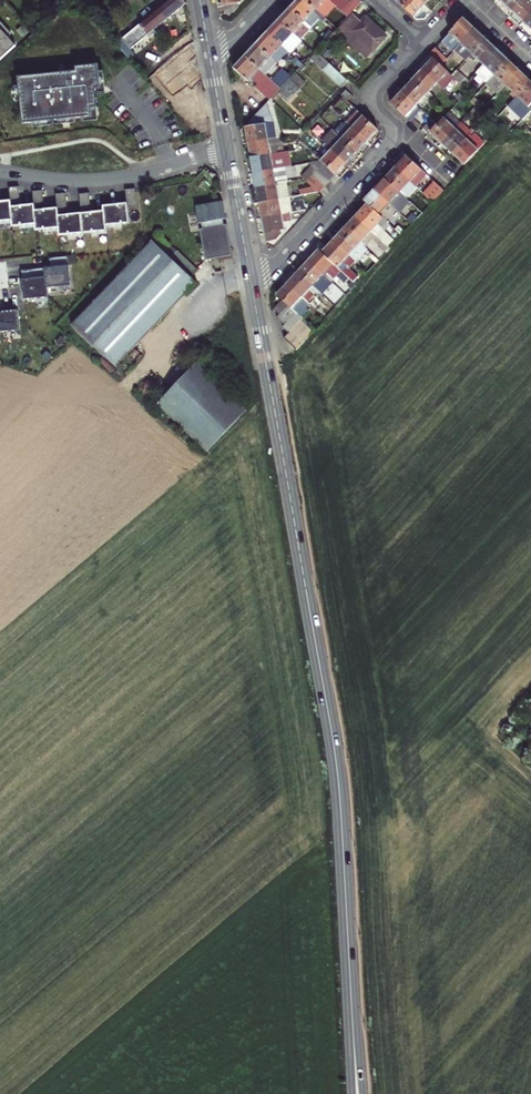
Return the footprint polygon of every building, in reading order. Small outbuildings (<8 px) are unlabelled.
[(185,0),(176,0),(124,45),(133,55),(191,6),(185,0)] [(220,5),(223,4),(225,14),(238,11),(243,6),(242,1),(244,0),(219,0),(220,5)] [(325,19),(329,16),(312,0),(291,0),(290,1),(313,24),(321,15),(325,19)] [(329,16),(336,8),(347,18),(351,14),(336,0),(312,0),(329,16)] [(351,14),(364,0),(336,0),(351,14)] [(416,17),(426,6),(419,0),(397,0),(416,17)] [(516,5),(527,16),(530,12),(530,0),(521,0),(516,5)] [(285,7),(279,13),(303,35),(313,24),(290,1),(285,7)] [(355,11),(336,32),(366,60),(368,57),(370,59),(391,36),(369,15),(365,19),(355,11)] [(292,47),(303,35),(279,13),(274,19),(268,25),(292,47)] [(477,24),(465,13),(443,37),(455,48),(456,46),(477,24)] [(467,57),(471,53),(489,34),(477,24),(456,46),(467,57)] [(281,60),(292,47),(268,25),(263,31),(257,38),(281,60)] [(14,49),(6,40),(10,37),(0,26),(0,62),(14,49)] [(484,61),(500,44),(489,34),(471,53),(475,57),(478,55),(484,61)] [(281,60),(257,38),(251,44),(246,50),(270,72),(281,60)] [(200,44),(177,65),(181,69),(182,70),(186,67),(187,68),(202,55),(200,44)] [(443,61),(449,55),(437,44),(431,51),(435,54),(443,61)] [(476,70),(487,81),(511,55),(500,44),(484,61),(476,70)] [(270,72),(246,50),(235,62),(250,77),(254,74),(261,81),(257,84),(272,98),(276,94),(281,89),(284,85),(275,77),(270,72)] [(348,85),(314,54),(308,61),(342,92),(348,85)] [(435,54),(427,62),(444,77),(451,69),(443,61),(435,54)] [(506,82),(522,65),(511,55),(487,81),(498,91),(506,82)] [(444,77),(427,62),(421,70),(437,84),(444,77)] [(18,77),(23,124),(93,116),(92,109),(98,108),(97,94),(101,93),(98,64),(76,66),(76,71),(18,77)] [(181,69),(177,65),(166,76),(169,79),(181,69)] [(284,85),(288,82),(295,74),(287,65),(275,77),(284,85)] [(470,76),(459,65),(453,72),(464,82),(470,76)] [(530,78),(530,73),(522,65),(506,82),(518,92),(530,78)] [(437,84),(421,70),(410,81),(427,95),(431,99),(433,96),(430,92),(437,84)] [(295,74),(288,82),(298,91),(305,83),(295,74)] [(186,110),(192,105),(169,79),(166,76),(156,85),(185,117),(190,114),(186,110)] [(529,103),(530,101),(530,78),(518,92),(529,103)] [(427,95),(410,81),(400,92),(416,107),(427,95)] [(281,89),(291,98),(298,91),(288,82),(284,85),(281,89)] [(276,94),(286,103),(291,98),(281,89),(276,94)] [(421,111),(416,107),(400,92),(389,104),(410,123),(421,111)] [(354,99),(347,93),(343,98),(349,104),(354,99)] [(249,151),(284,144),(272,98),(245,127),(249,151)] [(360,114),(349,126),(351,129),(369,145),(380,133),(360,114)] [(464,124),(453,114),(445,122),(453,130),(458,125),(460,128),(464,124)] [(460,128),(458,125),(453,130),(445,122),(440,128),(432,137),(443,146),(460,128)] [(476,135),(464,124),(460,128),(463,130),(459,134),(466,141),(470,137),(472,139),(476,135)] [(443,146),(455,157),(472,139),(470,137),(466,141),(459,134),(463,130),(460,128),(443,146)] [(346,134),(344,132),(338,139),(358,157),(369,145),(351,129),(346,134)] [(470,145),(480,154),(488,145),(476,135),(472,139),(475,141),(470,145)] [(347,169),(358,157),(338,139),(335,136),(324,148),(330,154),(347,169)] [(475,141),(472,139),(455,157),(467,168),(480,154),(470,145),(475,141)] [(249,151),(252,166),(283,160),(290,159),(287,143),(284,144),(249,151)] [(337,180),(347,169),(330,154),(323,162),(319,159),(317,162),(324,169),(337,180)] [(427,176),(409,159),(397,172),(416,189),(427,176)] [(283,160),(252,166),(255,180),(285,173),(283,160)] [(337,180),(324,169),(318,176),(330,187),(337,180)] [(405,200),(416,189),(397,172),(387,183),(405,200)] [(285,173),(255,180),(258,195),(288,189),(285,173)] [(325,193),(330,187),(318,176),(312,182),(325,193)] [(325,193),(312,182),(306,189),(317,199),(319,200),(325,193)] [(436,208),(448,195),(434,182),(423,195),(436,208)] [(413,208),(405,200),(387,183),(376,195),(399,216),(402,219),(413,208)] [(2,224),(17,222),(18,225),(18,229),(26,229),(41,227),(41,230),(42,233),(49,232),(64,231),(65,233),(65,236),(74,235),(89,233),(98,232),(113,230),(112,228),(112,225),(127,223),(135,223),(133,207),(143,206),(141,188),(131,189),(132,203),(108,205),(109,211),(93,212),(92,208),(96,208),(94,192),(84,194),(86,213),(69,215),(69,211),(73,210),(71,193),(61,194),(63,209),(44,212),(44,207),(48,207),(46,190),(36,191),(38,205),(20,206),(20,202),(24,202),(23,187),(13,188),(14,201),(0,203),(0,224),(2,224)] [(288,189),(258,195),(260,209),(291,203),(288,189)] [(376,195),(365,207),(368,209),(389,228),(399,216),(376,195)] [(291,203),(260,209),(263,224),(283,221),(292,219),(291,213),(310,209),(318,201),(292,206),(291,203)] [(225,222),(222,204),(195,208),(198,226),(201,226),(201,231),(198,232),(203,262),(231,258),(226,227),(223,228),(222,222),(225,222)] [(389,228),(368,209),(356,222),(390,253),(396,246),(387,238),(393,232),(389,228)] [(420,224),(415,219),(409,225),(414,230),(420,224)] [(285,229),(283,221),(263,224),(267,243),(278,240),(282,234),(281,229),(285,229)] [(390,253),(356,222),(344,235),(365,254),(373,246),(388,259),(392,255),(390,253)] [(365,254),(344,235),(333,247),(349,262),(357,269),(368,257),(365,254)] [(70,329),(115,369),(194,281),(187,275),(194,268),(174,251),(168,258),(148,240),(70,329)] [(172,250),(167,245),(161,251),(167,256),(172,250)] [(349,262),(333,247),(321,260),(338,275),(349,262)] [(21,270),(24,300),(49,297),(48,288),(71,286),(68,256),(50,258),(51,267),(21,270)] [(331,290),(341,278),(338,275),(321,260),(318,257),(307,269),(324,284),(331,290)] [(379,267),(373,261),(369,265),(375,271),(379,267)] [(296,281),(309,293),(318,283),(321,286),(324,284),(307,269),(296,281)] [(309,293),(296,281),(286,292),(305,310),(312,301),(310,299),(313,296),(309,293)] [(351,281),(348,284),(354,289),(357,286),(351,281)] [(297,318),(305,310),(286,292),(276,303),(281,308),(272,318),(277,323),(275,326),(278,328),(289,316),(292,319),(295,315),(297,318)] [(15,332),(12,312),(0,314),(0,334),(15,332)] [(278,328),(284,333),(295,322),(292,319),(289,316),(278,328)] [(282,335),(289,342),(302,328),(295,322),(284,333),(282,335)] [(285,345),(291,351),(307,333),(302,328),(289,342),(285,345)] [(298,357),(314,339),(307,333),(291,351),(298,357)] [(217,455),(259,409),(208,364),(167,410),(217,455)]
